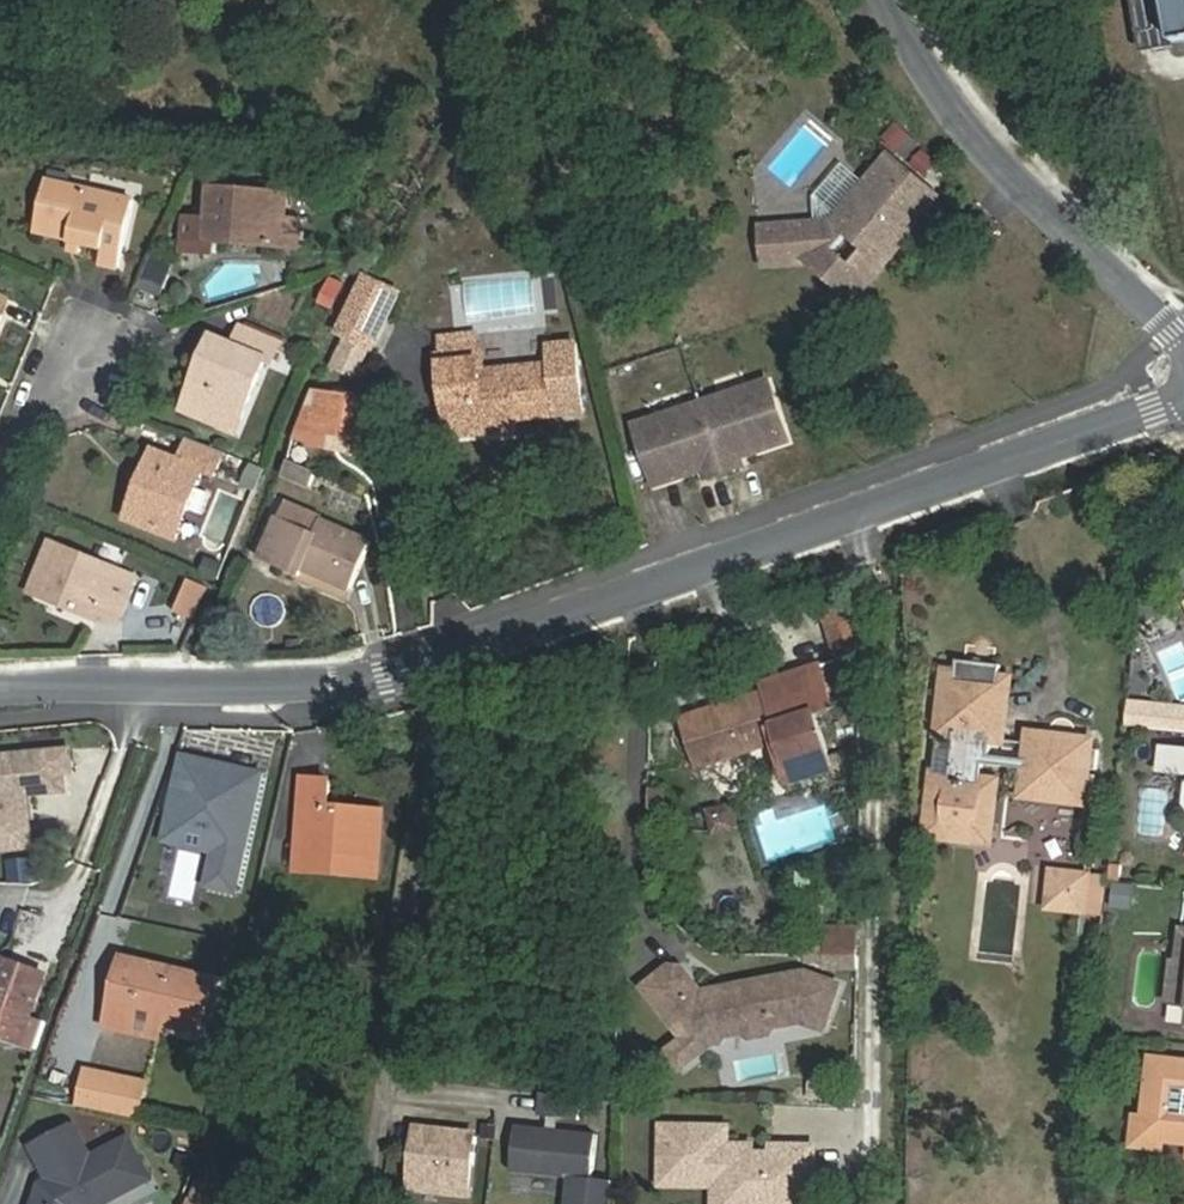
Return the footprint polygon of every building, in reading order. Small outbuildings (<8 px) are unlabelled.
[(1183,36),(1183,0),(1174,0),(1180,37),(1183,36)] [(896,121),(881,139),(908,160),(922,143),(896,121)] [(809,215),(758,219),(761,257),(805,253),(850,292),(904,228),(901,225),(911,214),(934,187),(907,164),(904,167),(893,157),(883,149),(859,177),(829,213),(809,215)] [(907,164),(896,154),(893,157),(904,167),(907,164)] [(859,177),(836,158),(807,192),(809,215),(829,213),(859,177)] [(116,258),(127,194),(42,176),(34,222),(71,231),(84,234),(100,238),(98,255),(116,258)] [(284,189),(206,187),(205,218),(182,217),(180,249),(214,251),(214,240),(282,242),(283,215),(284,189)] [(901,225),(904,228),(914,217),(911,214),(901,225)] [(296,215),(283,215),(282,242),(295,242),(296,215)] [(174,266),(157,259),(145,287),(162,294),(174,266)] [(400,289),(367,274),(342,328),(349,330),(377,343),(400,289)] [(13,295),(0,290),(0,328),(13,295)] [(277,358),(284,340),(247,323),(238,341),(216,330),(185,404),(218,420),(224,409),(241,416),(268,356),(277,358)] [(349,330),(334,365),(354,374),(369,340),(349,330)] [(482,339),(445,343),(447,364),(484,360),(482,339)] [(588,410),(580,342),(556,345),(558,364),(486,372),(484,360),(447,364),(451,403),(460,403),(462,423),(463,435),(496,431),(495,425),(520,422),(520,418),(588,410)] [(622,402),(690,394),(685,354),(617,362),(622,402)] [(793,440),(773,380),(706,402),(729,469),(747,463),(745,456),(743,452),(753,449),(754,453),(793,440)] [(316,425),(327,389),(316,387),(300,423),(316,425)] [(327,389),(316,425),(349,430),(375,434),(365,394),(327,389)] [(729,469),(706,402),(640,424),(660,485),(699,471),(698,467),(707,464),(708,468),(711,475),(729,469)] [(460,403),(451,403),(454,424),(462,423),(460,403)] [(520,422),(495,425),(496,431),(521,428),(520,422)] [(349,430),(347,444),(379,449),(375,434),(349,430)] [(154,447),(141,478),(149,482),(133,516),(173,535),(202,471),(211,474),(224,446),(195,434),(184,460),(154,447)] [(282,478),(313,492),(320,475),(289,462),(282,478)] [(149,482),(141,478),(126,512),(133,516),(149,482)] [(351,587),(368,537),(325,520),(321,529),(281,515),(263,560),(304,577),(307,570),(351,587)] [(75,599),(71,609),(93,618),(97,609),(116,616),(133,573),(49,537),(26,590),(46,598),(49,589),(75,599)] [(195,578),(180,611),(198,619),(212,586),(195,578)] [(46,598),(71,609),(75,599),(49,589),(46,598)] [(986,796),(986,779),(987,765),(1029,769),(1027,795),(1089,801),(1090,791),(1098,791),(1100,770),(1091,770),(1092,761),(1103,762),(1103,745),(1095,745),(1096,735),(1031,730),(1030,757),(993,754),(995,736),(995,726),(989,726),(992,683),(1002,683),(1003,672),(1003,660),(958,656),(957,663),(957,681),(944,680),(940,724),(952,725),(951,738),(949,750),(954,750),(951,775),(950,792),(934,791),(931,823),(946,825),(945,839),(979,842),(980,827),(994,828),(997,797),(986,796)] [(945,663),(944,680),(957,681),(957,663),(945,663)] [(793,774),(834,761),(819,714),(834,707),(821,664),(781,676),(790,705),(771,710),(763,690),(681,717),(698,763),(768,741),(779,737),(793,774)] [(1012,673),(1003,672),(1002,683),(992,683),(989,726),(995,726),(995,736),(1007,737),(1012,673)] [(761,682),(763,690),(771,710),(790,705),(781,676),(761,682)] [(1139,707),(1130,706),(1127,728),(1137,729),(1139,707)] [(1182,711),(1139,707),(1137,729),(1180,733),(1182,711)] [(939,736),(951,738),(952,725),(940,724),(939,736)] [(836,771),(834,761),(793,774),(779,737),(768,741),(786,788),(836,771)] [(44,778),(83,775),(91,774),(89,750),(0,758),(0,853),(50,849),(48,826),(35,815),(33,797),(45,796),(44,778)] [(266,772),(176,750),(160,814),(197,823),(208,841),(206,847),(198,880),(238,890),(266,772)] [(1162,750),(1160,772),(1183,774),(1183,752),(1162,750)] [(300,851),(389,859),(393,808),(338,803),(339,776),(306,773),(300,851)] [(45,796),(84,793),(83,775),(44,778),(45,796)] [(935,775),(934,791),(950,792),(951,775),(935,775)] [(998,782),(986,779),(986,796),(997,797),(998,782)] [(160,814),(156,835),(206,847),(208,841),(197,823),(160,814)] [(930,838),(945,839),(946,825),(931,823),(930,838)] [(994,844),(994,828),(980,827),(979,842),(994,844)] [(388,882),(389,859),(300,851),(299,873),(388,882)] [(1057,910),(1075,911),(1077,873),(1059,872),(1057,910)] [(1077,873),(1075,911),(1091,913),(1092,874),(1077,873)] [(1113,885),(1110,908),(1130,910),(1132,887),(1113,885)] [(859,972),(860,926),(824,925),(823,972),(859,972)] [(1175,931),(1172,963),(1183,964),(1183,932),(1175,931)] [(124,957),(113,1004),(161,1015),(160,1021),(162,1021),(201,1030),(213,978),(124,957)] [(13,960),(0,996),(0,1002),(34,1014),(49,974),(13,960)] [(647,986),(690,1036),(703,1052),(715,1042),(723,1040),(728,1033),(744,1031),(751,1035),(772,1031),(778,1024),(805,1019),(827,1027),(843,982),(808,968),(750,976),(745,983),(733,985),(727,979),(718,981),(719,986),(710,988),(690,961),(677,960),(647,986)] [(1165,970),(1164,969),(1161,996),(1181,998),(1183,998),(1183,972),(1165,970)] [(23,1042),(27,1033),(45,1040),(52,1021),(34,1014),(0,1002),(0,1034),(23,1042)] [(161,1015),(113,1004),(108,1025),(158,1037),(162,1021),(160,1021),(161,1015)] [(690,1036),(675,1049),(688,1065),(703,1052),(690,1036)] [(1153,1055),(1146,1112),(1163,1114),(1161,1138),(1183,1140),(1183,1058),(1153,1055)] [(146,1083),(87,1071),(80,1106),(139,1119),(146,1083)] [(586,1095),(547,1091),(544,1113),(584,1117),(586,1095)] [(1160,1145),(1161,1138),(1163,1114),(1146,1112),(1136,1111),(1133,1143),(1160,1145)] [(42,1139),(57,1173),(53,1183),(47,1180),(37,1203),(87,1203),(90,1199),(112,1189),(116,1198),(158,1180),(139,1137),(100,1154),(87,1123),(83,1121),(42,1139)] [(798,1145),(775,1144),(775,1153),(752,1153),(745,1143),(733,1143),(733,1125),(667,1123),(666,1175),(727,1177),(726,1198),(754,1199),(754,1203),(818,1203),(819,1180),(797,1179),(798,1145)] [(519,1124),(514,1169),(574,1176),(571,1203),(617,1203),(618,1179),(595,1177),(599,1133),(519,1124)] [(477,1134),(414,1127),(408,1181),(471,1189),(477,1134)] [(819,1180),(820,1145),(798,1145),(797,1179),(819,1180)] [(718,1203),(754,1203),(754,1199),(726,1198),(727,1177),(666,1175),(665,1182),(719,1184),(718,1203)] [(408,1181),(407,1188),(471,1195),(471,1189),(408,1181)] [(112,1189),(90,1199),(87,1203),(102,1203),(116,1198),(112,1189)]
